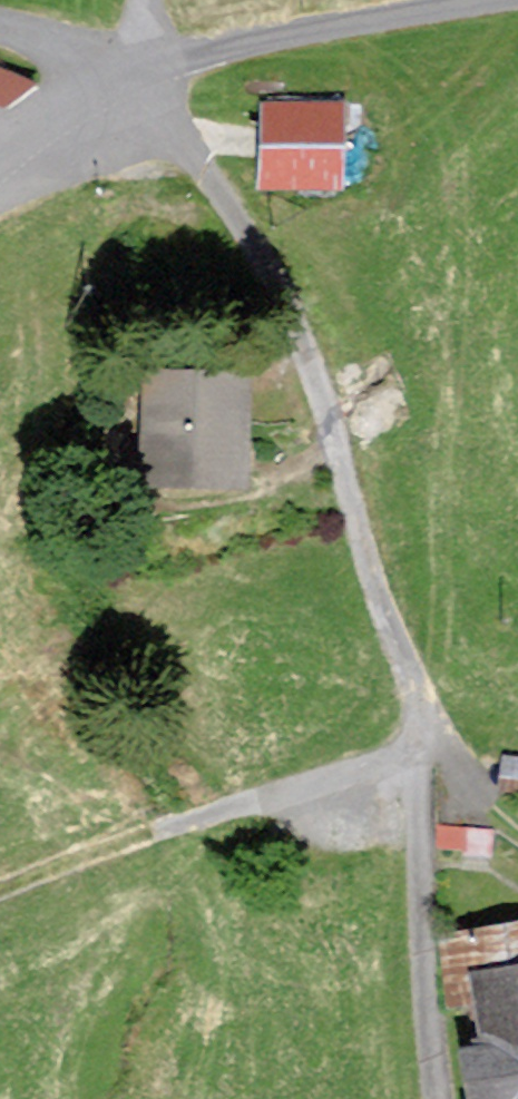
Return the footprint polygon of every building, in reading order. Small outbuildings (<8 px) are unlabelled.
[(335,108),(266,106),(264,186),(333,188),(335,108)] [(244,385),(148,383),(146,491),(242,492),(244,385)] [(441,940),(452,1012),(474,1008),(482,1061),(517,1056),(517,928),(441,940)] [(482,1061),(462,1065),(467,1098),(517,1098),(517,1056),(482,1061)]
